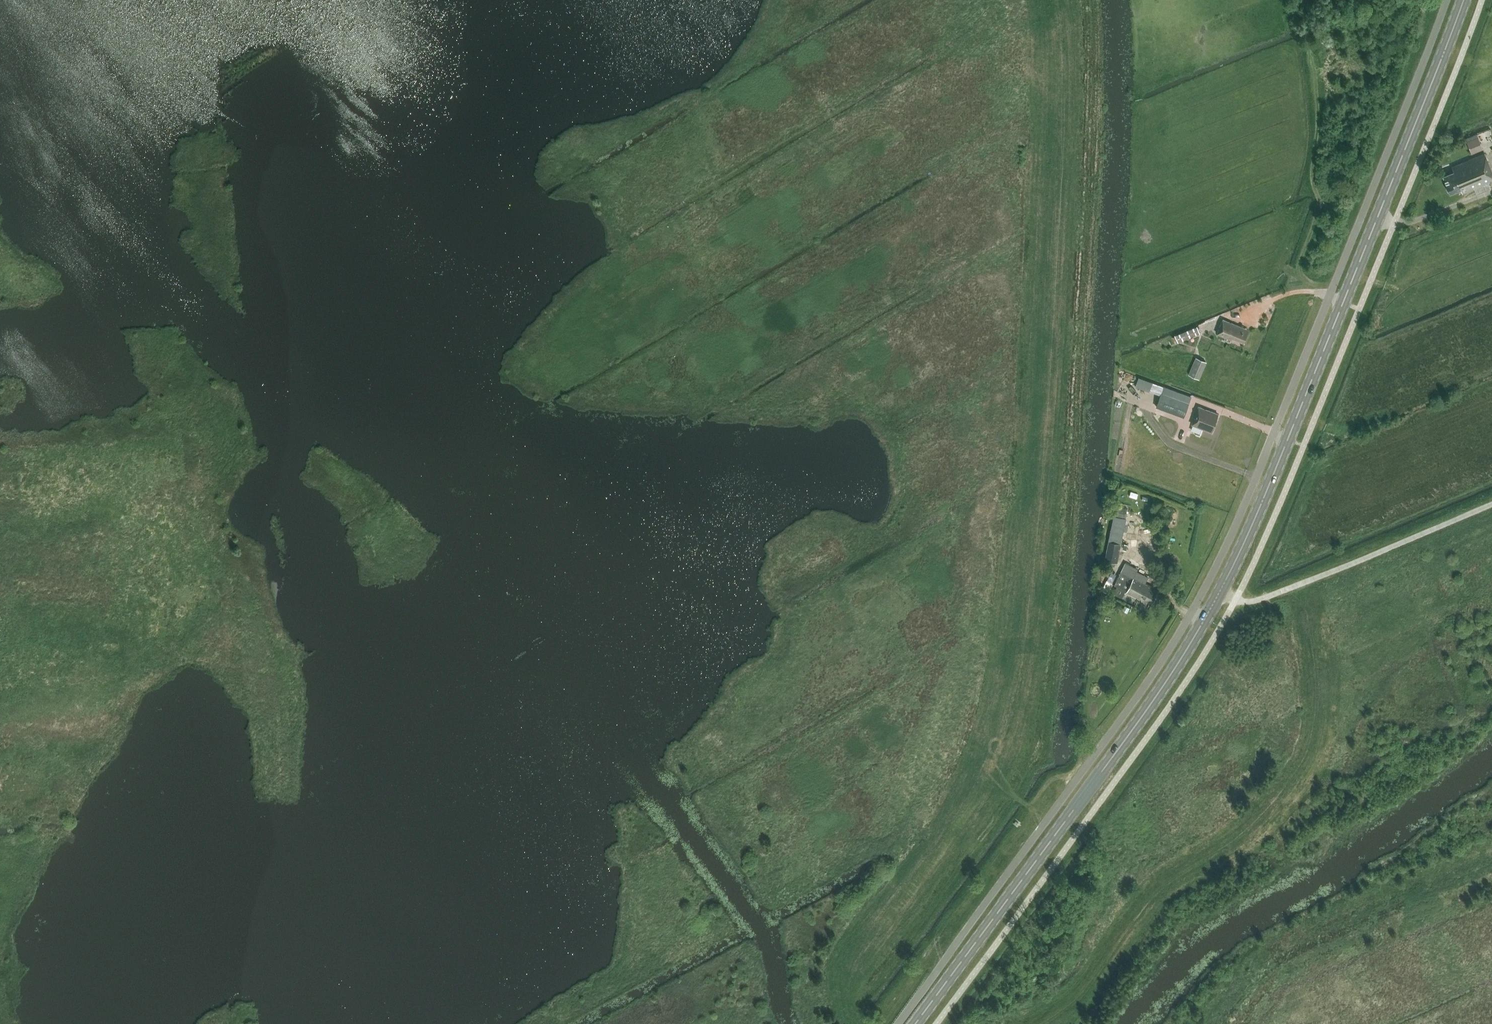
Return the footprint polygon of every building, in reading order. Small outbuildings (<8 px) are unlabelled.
[(1483,149),(1478,136),(1466,141),(1471,153),(1483,149)] [(1488,182),(1491,181),(1491,172),(1484,153),(1451,166),(1453,171),(1443,175),(1450,192),(1460,188),(1462,193),(1474,188),(1488,182)] [(1223,320),(1218,333),(1218,334),(1231,339),(1232,337),(1243,342),(1248,329),(1223,320)] [(1200,332),(1197,326),(1175,334),(1178,341),(1200,332)] [(1206,361),(1196,356),(1188,373),(1198,378),(1206,361)] [(1160,395),(1163,387),(1153,383),(1150,391),(1160,395)] [(1190,397),(1163,387),(1156,406),(1183,415),(1190,397)] [(1218,413),(1197,406),(1190,424),(1211,432),(1218,413)] [(1126,518),(1114,516),(1105,560),(1117,562),(1126,518)] [(1138,569),(1124,562),(1114,584),(1117,585),(1114,591),(1122,595),(1125,589),(1127,590),(1127,591),(1152,602),(1159,588),(1145,582),(1148,576),(1137,571),(1138,569)]
